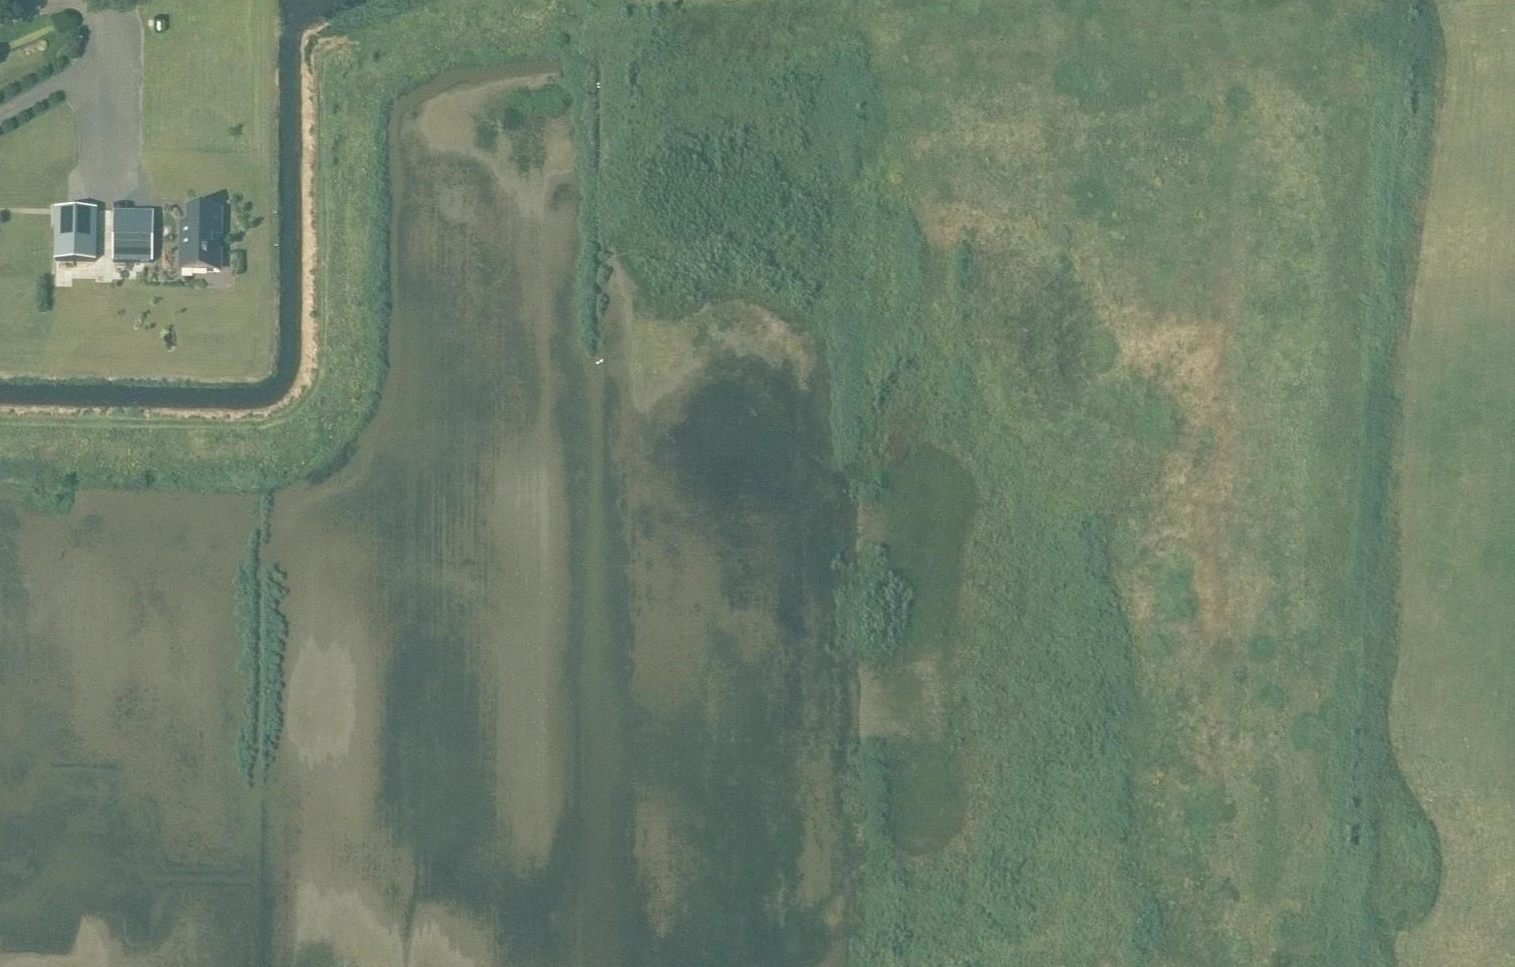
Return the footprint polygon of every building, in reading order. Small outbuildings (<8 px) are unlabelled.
[(97,209),(56,207),(55,261),(96,263),(97,209)] [(221,211),(203,211),(202,216),(190,215),(189,229),(182,229),(181,271),(207,272),(207,261),(210,261),(210,257),(221,258),(221,211)] [(155,212),(132,213),(132,240),(155,240),(155,212)] [(114,213),(113,262),(153,263),(155,240),(142,240),(132,240),(132,213),(114,213)]
